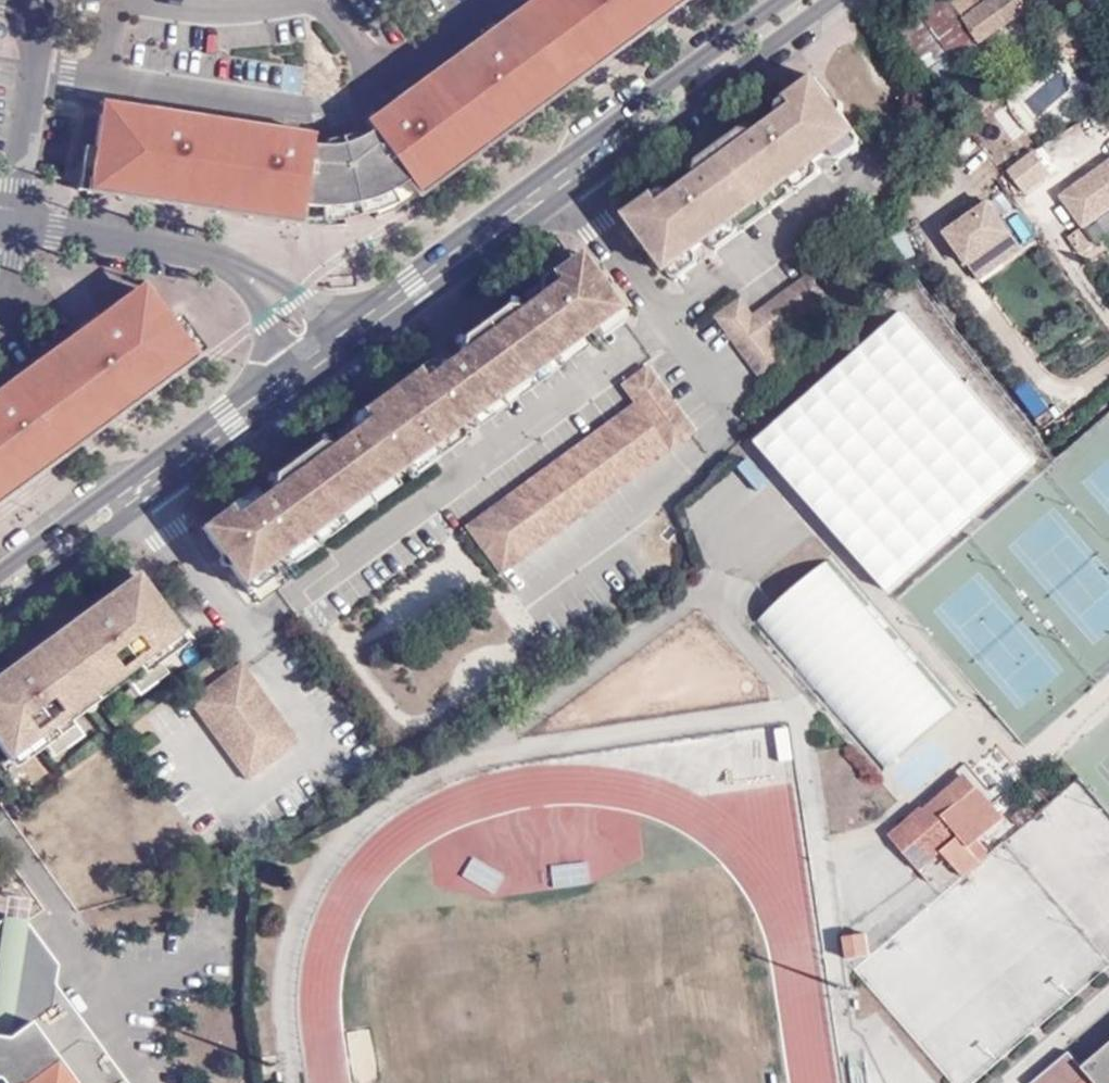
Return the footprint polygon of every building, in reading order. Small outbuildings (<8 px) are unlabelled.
[(93,167),(91,184),(338,218),(372,216),(399,208),(424,187),(679,0),(659,0),(635,17),(629,12),(603,32),(605,37),(555,74),(551,69),(525,87),(531,93),(503,113),(498,108),(448,146),(451,152),(424,172),(420,165),(370,197),(338,203),(333,205),(280,194),(278,201),(249,198),(250,190),(186,179),(184,187),(149,180),(150,175),(93,167)] [(370,197),(420,165),(424,172),(451,152),(448,146),(498,108),(503,113),(531,93),(525,87),(551,69),(555,74),(605,37),(603,32),(629,12),(635,17),(659,0),(524,0),(511,10),(517,21),(504,31),(489,42),(482,30),(377,104),(385,118),(371,128),(357,135),(370,197)] [(893,16),(931,68),(953,49),(978,31),(982,37),(1034,0),(914,0),(893,16)] [(504,31),(497,19),(482,30),(489,42),(504,31)] [(953,49),(931,68),(952,101),(956,97),(962,106),(982,92),(953,49)] [(631,207),(667,259),(857,127),(815,69),(773,100),(780,110),(755,129),(747,119),(697,157),(703,167),(677,186),(671,177),(631,207)] [(149,103),(147,116),(166,119),(167,105),(149,103)] [(363,116),(371,128),(385,118),(377,104),(363,116)] [(147,116),(99,108),(93,167),(150,175),(149,180),(184,187),(186,179),(250,190),(249,198),(278,201),(280,194),(333,205),(338,203),(328,143),(312,140),(311,140),(294,137),(295,123),(167,105),(166,119),(147,116)] [(311,140),(312,140),(312,126),(295,123),(294,137),(311,140)] [(857,127),(667,259),(675,270),(863,134),(857,127)] [(328,143),(338,203),(370,197),(357,135),(328,143)] [(1035,151),(1008,170),(1025,193),(1051,174),(1035,151)] [(1062,197),(1084,228),(1108,211),(1108,164),(1062,197)] [(989,201),(945,232),(966,263),(1010,233),(989,201)] [(228,560),(242,579),(617,304),(620,302),(604,280),(603,273),(595,269),(583,254),(584,248),(577,242),(541,267),(538,276),(527,284),(524,281),(519,285),(528,298),(520,304),(515,295),(515,290),(504,291),(504,298),(459,331),(453,331),(451,337),(458,339),(461,347),(452,353),(441,337),(435,342),(438,349),(412,362),(353,404),(347,416),(337,418),(336,421),(342,433),(331,442),(323,429),(317,432),(319,435),(272,469),(278,479),(265,489),(258,479),(254,480),(253,485),(243,492),(233,492),(198,519),(201,534),(208,533),(218,546),(215,549),(224,563),(228,560)] [(740,295),(715,314),(762,377),(765,374),(786,360),(770,336),(773,334),(833,289),(818,266),(817,266),(753,313),(740,295)] [(190,339),(170,314),(153,291),(113,317),(106,308),(93,318),(101,330),(87,338),(19,386),(50,432),(55,441),(58,432),(127,381),(135,384),(190,339)] [(756,440),(887,589),(1034,460),(903,310),(756,440)] [(87,338),(101,330),(93,318),(80,329),(87,338)] [(55,441),(60,449),(196,349),(190,339),(135,384),(127,381),(58,432),(55,441)] [(643,406),(636,397),(636,398),(631,392),(653,375),(645,365),(621,383),(635,401),(466,525),(501,573),(694,431),(664,390),(643,406)] [(653,375),(631,392),(636,398),(636,397),(643,406),(664,390),(653,375)] [(22,458),(30,465),(55,441),(50,432),(19,386),(7,394),(0,384),(0,474),(22,458)] [(60,449),(55,441),(30,465),(0,485),(0,494),(60,449)] [(30,465),(22,458),(0,474),(0,485),(30,465)] [(124,579),(0,670),(0,682),(52,645),(56,652),(77,636),(73,630),(147,577),(140,568),(124,579)] [(957,717),(828,568),(753,636),(881,779),(957,717)] [(0,682),(0,738),(9,751),(37,728),(48,742),(78,721),(75,717),(66,706),(121,664),(132,676),(134,681),(163,660),(152,645),(182,625),(147,577),(73,630),(77,636),(56,652),(52,645),(0,682)] [(194,640),(182,625),(152,645),(163,660),(194,640)] [(303,736),(245,658),(194,695),(249,773),(303,736)] [(75,717),(132,676),(121,664),(66,706),(75,717)] [(37,728),(9,751),(18,764),(48,742),(37,728)] [(1005,821),(969,776),(927,813),(924,810),(893,838),(922,873),(943,855),(967,881),(985,864),(975,850),(1005,821)] [(549,888),(584,883),(581,861),(546,865),(549,888)] [(499,898),(507,877),(473,863),(465,885),(499,898)] [(13,1059),(12,1069),(22,1082),(132,1082),(100,1040),(87,1047),(57,1009),(62,989),(60,963),(29,921),(6,921),(0,925),(0,1057),(13,1059)] [(845,936),(848,958),(870,955),(867,933),(845,936)] [(1083,1076),(1088,1082),(1108,1082),(1108,1053),(1083,1076)] [(6,1082),(22,1082),(12,1069),(13,1059),(0,1057),(0,1081),(6,1082)]
